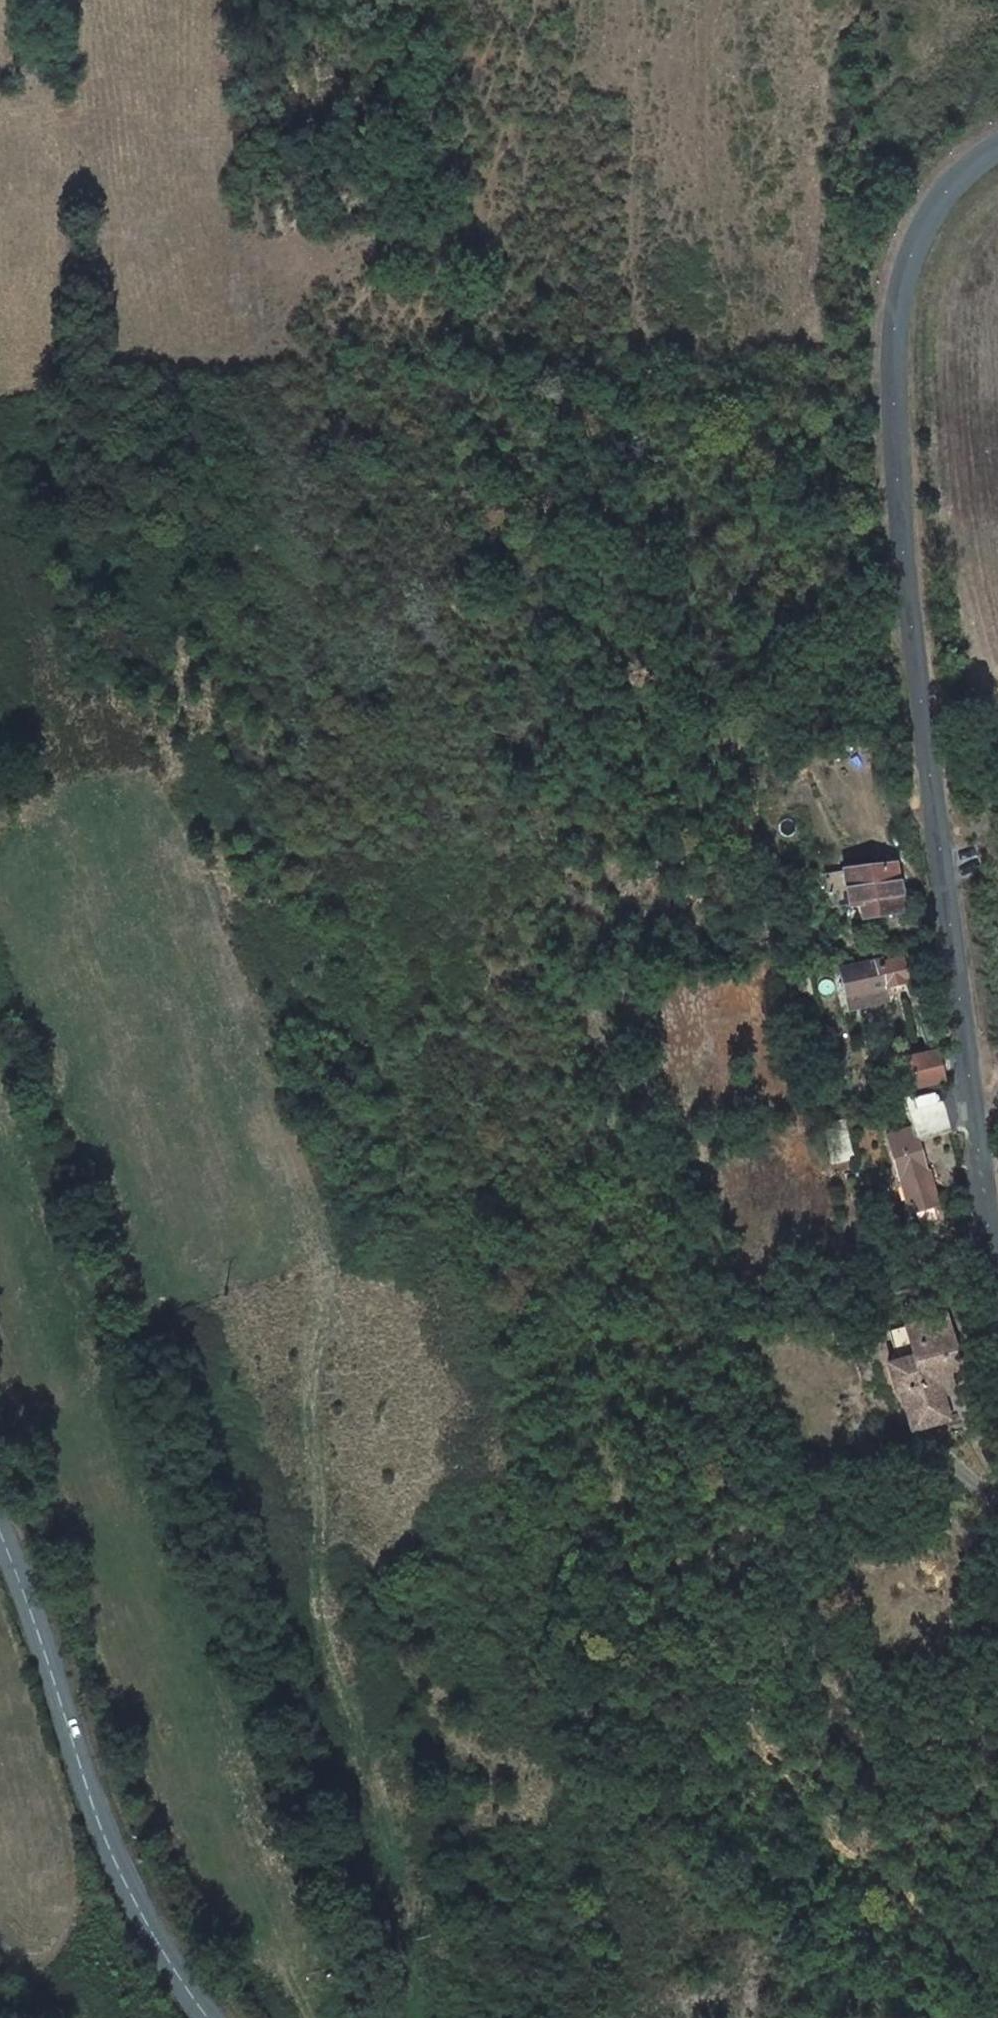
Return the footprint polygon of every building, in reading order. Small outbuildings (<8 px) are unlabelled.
[(899,895),(893,864),(841,873),(847,906),(859,904),(862,917),(889,912),(886,898),(899,895)] [(899,895),(886,898),(889,912),(902,910),(899,895)] [(909,990),(902,958),(840,972),(847,1005),(858,1003),(859,1006),(875,1002),(874,999),(887,996),(887,995),(909,990)] [(915,1087),(942,1080),(936,1051),(908,1058),(915,1087)] [(938,1087),(908,1096),(917,1128),(911,1130),(886,1137),(907,1208),(935,1200),(926,1171),(921,1172),(920,1161),(914,1142),(951,1131),(938,1087)] [(917,1128),(908,1096),(902,1097),(911,1130),(917,1128)] [(899,1391),(910,1429),(947,1419),(949,1426),(962,1423),(953,1391),(940,1394),(939,1390),(952,1387),(947,1371),(959,1367),(945,1316),(888,1332),(896,1362),(887,1365),(894,1392),(899,1391)]
